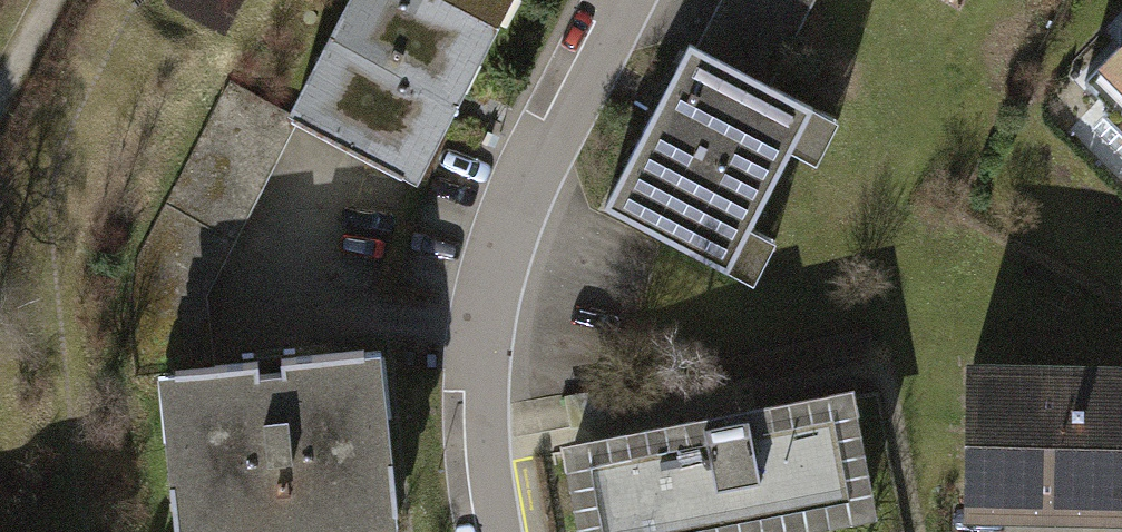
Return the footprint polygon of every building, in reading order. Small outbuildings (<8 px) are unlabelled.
[(282,117),(413,184),(496,25),(446,0),(343,0),(282,117)] [(496,25),(509,0),(446,0),(496,25)] [(694,48),(770,87),(815,0),(719,0),(694,48)] [(1073,62),(1121,110),(1121,12),(1073,62)] [(770,87),(694,48),(686,44),(601,208),(751,286),(774,242),(749,229),(789,152),(816,166),(838,122),(770,87)] [(385,329),(155,356),(175,528),(405,502),(385,329)] [(962,355),(958,515),(1121,519),(1121,358),(962,355)] [(558,440),(575,531),(764,531),(870,512),(845,385),(558,440)]
